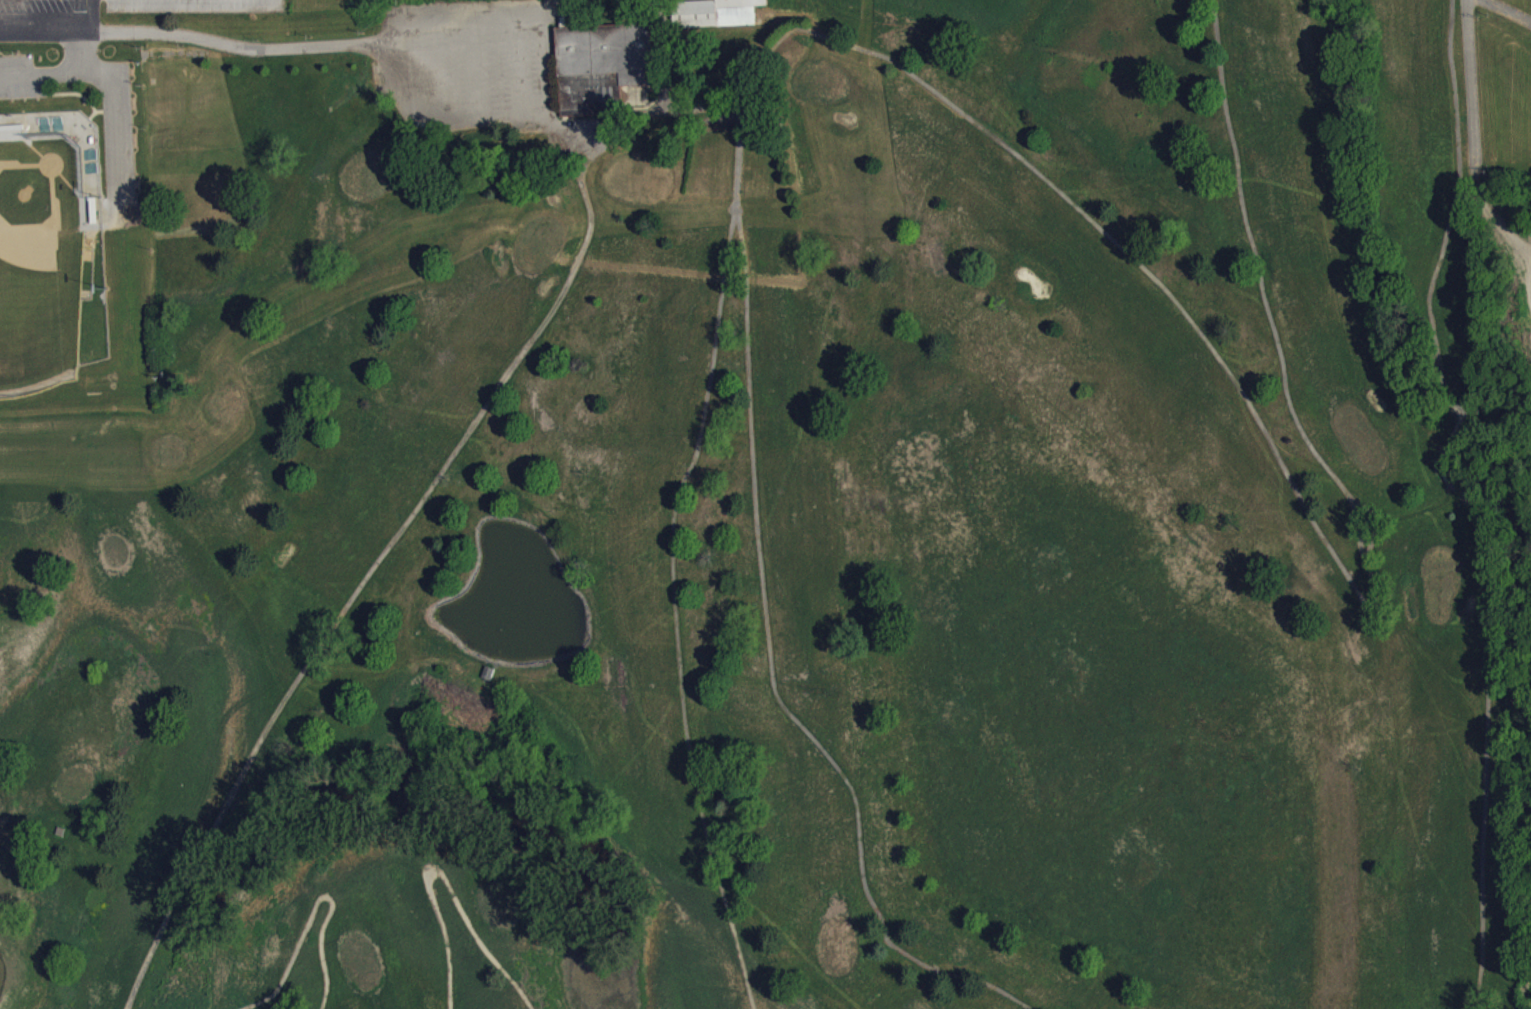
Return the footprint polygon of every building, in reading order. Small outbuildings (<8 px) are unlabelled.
[(673,26),(672,0),(766,0),(766,2),(753,3),(754,21),(673,26)] [(551,24),(555,114),(645,106),(656,97),(649,19),(551,24)]
